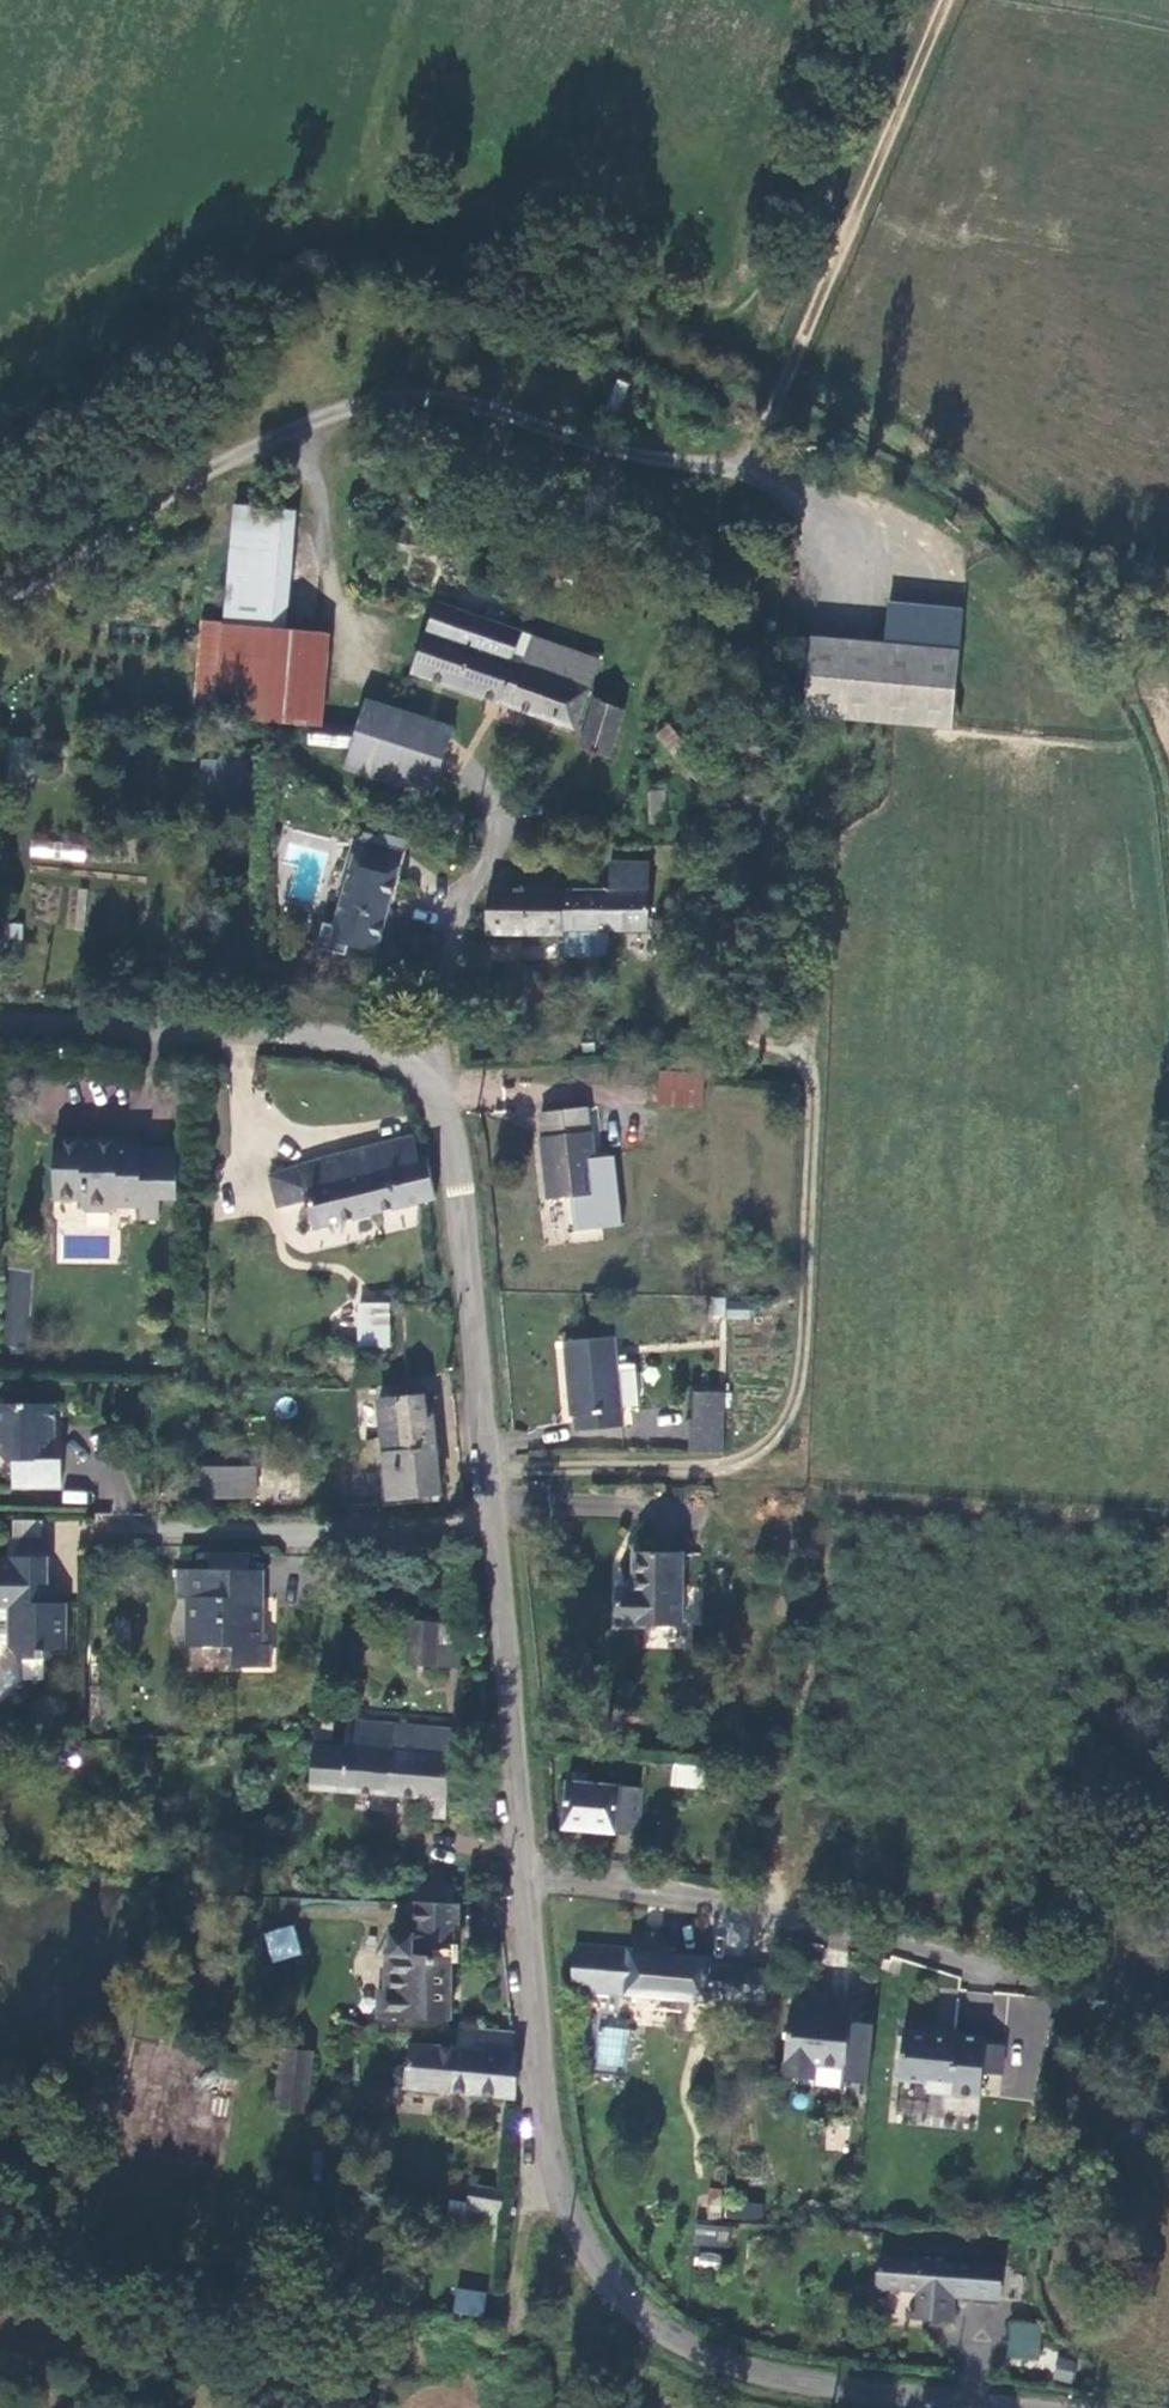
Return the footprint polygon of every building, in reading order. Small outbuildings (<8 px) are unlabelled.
[(288,623),(295,509),(233,507),(226,617),(205,615),(199,705),(330,714),(335,627),(288,623)] [(884,639),(810,632),(802,711),(951,725),(963,607),(887,600),(884,639)] [(573,728),(600,656),(437,604),(412,672),(573,728)] [(367,698),(348,762),(435,788),(454,725),(367,698)] [(580,746),(609,755),(624,711),(595,701),(580,746)] [(711,752),(679,711),(668,721),(699,761),(711,752)] [(668,722),(653,733),(666,750),(680,739),(668,722)] [(351,727),(311,724),(309,742),(349,746),(351,727)] [(198,786),(218,788),(221,760),(201,758),(198,786)] [(651,791),(650,826),(670,827),(671,792),(651,791)] [(358,832),(332,918),(322,915),(315,938),(342,947),(345,937),(375,946),(405,846),(358,832)] [(85,863),(87,842),(31,837),(30,859),(85,863)] [(622,881),(589,881),(497,882),(492,926),(564,929),(565,917),(576,917),(588,918),(637,919),(643,919),(648,856),(623,856),(622,881)] [(575,948),(586,949),(637,951),(637,919),(588,918),(576,917),(575,948)] [(660,1103),(701,1104),(702,1074),(661,1073),(660,1103)] [(541,1142),(549,1202),(623,1192),(619,1160),(610,1155),(593,1156),(590,1134),(587,1134),(583,1107),(540,1113),(544,1142),(541,1142)] [(421,1162),(414,1139),(271,1178),(277,1210),(285,1208),(290,1223),(305,1219),(307,1227),(322,1224),(368,1211),(392,1204),(435,1192),(426,1160),(421,1162)] [(176,1198),(179,1159),(100,1152),(101,1144),(56,1140),(51,1191),(75,1194),(86,1207),(111,1209),(112,1199),(141,1202),(139,1218),(159,1219),(161,1197),(176,1198)] [(386,1216),(392,1204),(368,1211),(362,1222),(386,1216)] [(359,1344),(389,1343),(388,1304),(356,1305),(359,1344)] [(619,1365),(616,1335),(565,1340),(573,1414),(578,1413),(580,1432),(625,1427),(623,1406),(619,1365)] [(633,1363),(619,1365),(623,1406),(637,1405),(633,1363)] [(691,1394),(690,1450),(721,1452),(720,1393),(691,1394)] [(424,1396),(378,1399),(381,1449),(433,1446),(431,1417),(425,1417),(424,1396)] [(49,1448),(50,1427),(58,1427),(59,1406),(0,1403),(0,1447),(49,1448)] [(381,1449),(385,1493),(436,1489),(433,1446),(381,1449)] [(49,1448),(0,1447),(0,1458),(10,1466),(9,1488),(58,1490),(59,1461),(49,1460),(49,1448)] [(196,1464),(195,1497),(256,1498),(257,1466),(196,1464)] [(6,1544),(5,1559),(48,1561),(47,1545),(6,1544)] [(679,1627),(682,1557),(634,1555),(632,1587),(615,1587),(613,1623),(679,1627)] [(5,1559),(5,1565),(0,1565),(0,1612),(10,1612),(8,1651),(21,1662),(43,1663),(44,1652),(62,1653),(63,1605),(52,1604),(52,1584),(47,1584),(48,1561),(5,1559)] [(256,1568),(183,1566),(182,1598),(191,1598),(190,1649),(233,1651),(233,1670),(271,1671),(272,1646),(264,1646),(263,1595),(252,1595),(252,1589),(255,1589),(256,1568)] [(407,1666),(433,1665),(456,1665),(455,1618),(432,1619),(411,1621),(406,1622),(407,1666)] [(347,1721),(344,1750),(355,1751),(357,1722),(347,1721)] [(447,1813),(449,1730),(357,1722),(355,1751),(344,1750),(306,1746),(305,1785),(420,1792),(419,1812),(447,1813)] [(670,1787),(685,1790),(692,1791),(696,1768),(683,1765),(674,1764),(670,1787)] [(616,1825),(620,1786),(564,1781),(560,1824),(616,1829),(616,1825)] [(639,1827),(643,1788),(620,1786),(616,1825),(639,1827)] [(451,2021),(457,1887),(409,1886),(407,1960),(386,1960),(385,2001),(378,2001),(377,2019),(451,2021)] [(271,1963),(301,1955),(294,1925),(263,1932),(271,1963)] [(595,1989),(703,2000),(714,2000),(715,1995),(718,1960),(661,1951),(661,1941),(635,1938),(634,1949),(600,1945),(595,1989)] [(574,1943),(570,1986),(595,1989),(600,1945),(574,1943)] [(715,1995),(741,1997),(744,1963),(718,1960),(715,1995)] [(1008,2032),(1005,2066),(1042,2070),(1048,1999),(970,1991),(966,2028),(1008,2032)] [(840,2070),(844,2011),(817,2008),(817,2013),(784,2012),(780,2073),(811,2074),(812,2068),(840,2070)] [(923,2083),(921,2097),(974,2100),(976,2075),(978,2046),(979,2040),(898,2033),(894,2081),(923,2083)] [(518,2093),(521,2056),(514,2056),(516,2038),(482,2035),(480,2053),(416,2048),(413,2083),(518,2093)] [(1000,2048),(978,2046),(976,2075),(997,2076),(1000,2048)] [(274,2110),(308,2113),(313,2050),(279,2048),(274,2110)] [(810,2084),(811,2074),(780,2073),(779,2082),(810,2084)] [(455,2181),(452,2199),(471,2201),(473,2184),(455,2181)] [(501,2187),(473,2184),(471,2201),(499,2205),(501,2187)] [(762,2220),(763,2204),(732,2201),(731,2217),(762,2220)] [(698,2223),(696,2242),(727,2244),(729,2225),(698,2223)] [(999,2268),(875,2260),(873,2297),(881,2298),(881,2290),(912,2292),(910,2316),(905,2315),(905,2321),(946,2323),(947,2295),(948,2288),(962,2289),(961,2296),(996,2299),(999,2268)] [(454,2288),(452,2314),(483,2317),(486,2291),(454,2288)] [(947,2295),(961,2296),(962,2289),(948,2288),(947,2295)] [(1008,2321),(1007,2358),(1040,2358),(1040,2321),(1008,2321)] [(1071,2383),(1076,2361),(1058,2356),(1053,2378),(1071,2383)]
